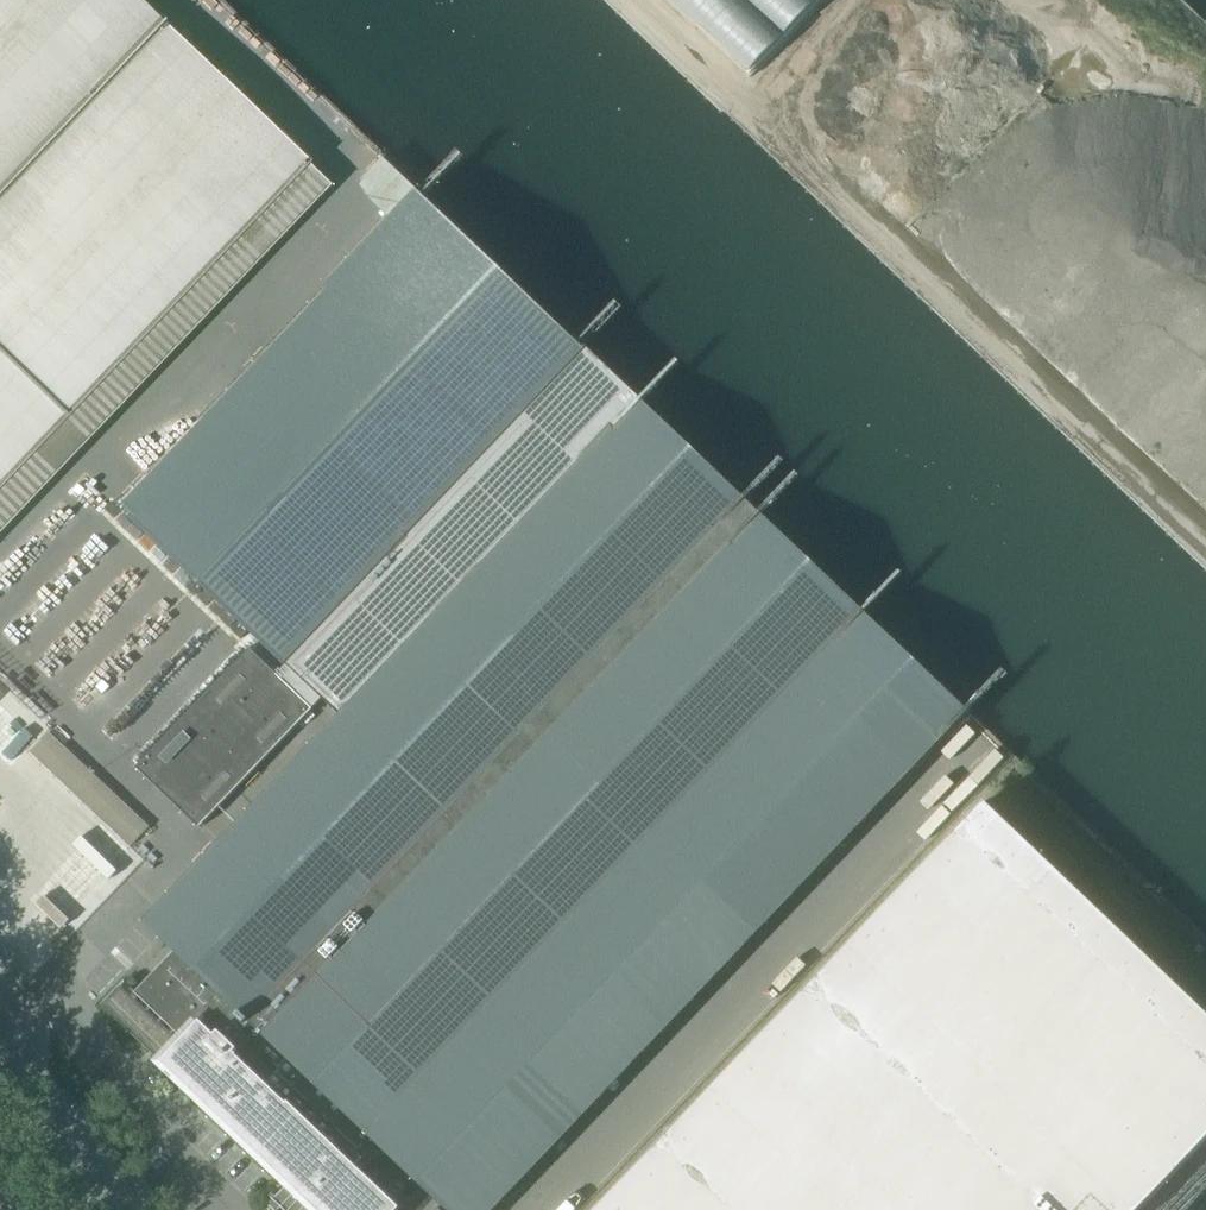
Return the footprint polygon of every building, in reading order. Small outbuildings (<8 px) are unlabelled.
[(307,164),(135,0),(0,0),(0,486),(307,164)] [(105,1008),(107,1005),(118,1015),(115,1018),(290,1183),(269,1206),(273,1209),(317,1209),(318,1209),(397,1209),(400,1207),(344,1154),(350,1147),(354,1151),(362,1142),(359,1138),(366,1131),(449,1209),(493,1209),(719,973),(940,740),(615,432),(146,924),(151,928),(176,951),(136,993),(124,981),(102,1005),(105,1008)] [(313,709),(168,570),(54,689),(200,828),(313,709)] [(49,732),(31,752),(131,847),(150,827),(147,825),(49,732)] [(1205,1137),(1205,1010),(1107,915),(986,799),(593,1209),(1136,1209),(1205,1137)]
